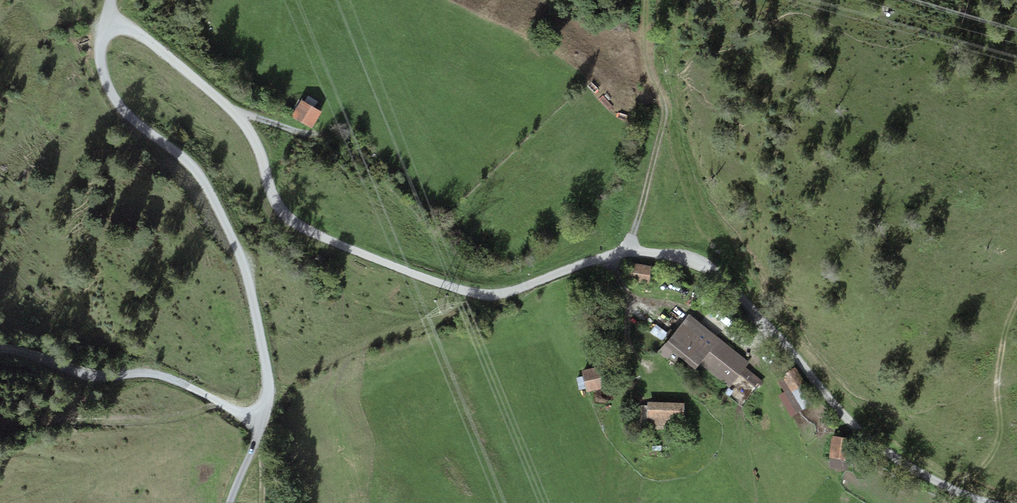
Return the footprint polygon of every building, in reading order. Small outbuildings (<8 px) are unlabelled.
[(302,100),(292,116),(312,130),(322,114),(302,100)] [(569,181),(557,174),(554,179),(566,186),(569,181)] [(651,268),(629,266),(628,282),(649,284),(651,268)] [(752,361),(691,312),(665,344),(697,370),(701,364),(730,387),(752,361)] [(603,366),(584,371),(588,391),(608,387),(603,366)] [(797,368),(783,375),(790,391),(805,383),(797,368)] [(684,406),(649,405),(648,430),(684,431),(684,406)] [(851,440),(836,437),(832,461),(847,464),(851,440)]
